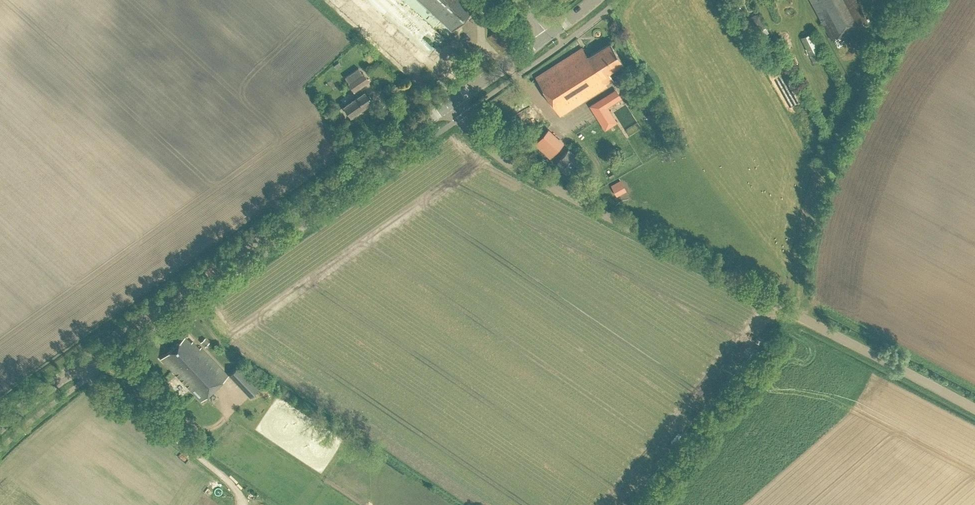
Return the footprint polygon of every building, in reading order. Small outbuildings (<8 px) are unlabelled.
[(342,3),(416,71),(478,2),(475,0),(345,0),(342,3)] [(832,39),(866,20),(855,0),(810,0),(832,39)] [(760,12),(746,18),(751,30),(756,28),(758,32),(767,28),(760,12)] [(488,36),(502,50),(514,39),(500,25),(488,36)] [(801,37),(813,63),(825,58),(813,31),(801,37)] [(614,77),(609,70),(624,61),(611,41),(590,55),(584,46),(537,77),(561,115),(608,84),(607,83),(614,77)] [(374,58),(370,52),(365,56),(369,62),(374,58)] [(363,71),(362,72),(358,67),(345,76),(348,81),(354,91),(355,91),(358,96),(344,106),(351,115),(371,101),(370,100),(372,99),(369,95),(368,96),(365,91),(364,92),(360,87),(369,81),(363,71)] [(621,98),(620,96),(615,88),(604,95),(589,105),(604,130),(617,122),(608,106),(621,98)] [(549,128),(535,144),(551,158),(566,142),(549,128)] [(569,149),(558,164),(569,172),(580,157),(569,149)] [(611,184),(617,195),(628,190),(622,179),(611,184)] [(185,336),(162,359),(203,401),(229,375),(202,347),(200,348),(194,341),(192,343),(185,336)] [(205,337),(201,342),(205,346),(209,342),(205,337)] [(229,374),(250,396),(260,386),(240,364),(229,374)]
